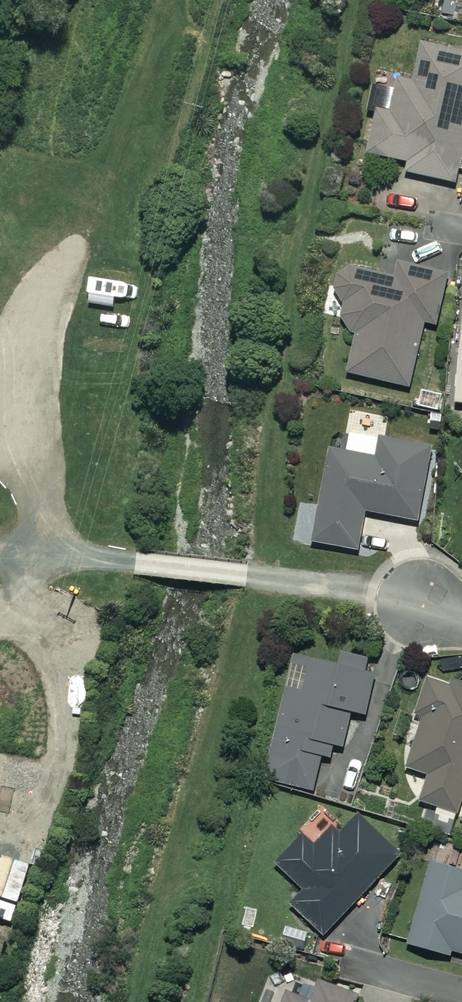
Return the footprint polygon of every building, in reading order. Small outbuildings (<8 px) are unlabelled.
[(420,41),(412,81),(383,75),(366,151),(381,154),(407,160),(405,170),(453,181),(461,139),(461,50),(420,41)] [(456,240),(390,226),(380,271),(343,262),(333,307),(354,333),(345,371),(408,385),(422,319),(437,323),(456,240)] [(431,447),(379,436),(375,455),(330,445),(310,540),(355,549),(357,540),(363,509),(415,520),(431,447)] [(335,746),(342,747),(351,709),(364,712),(377,659),(311,643),(309,652),(300,688),(286,685),(263,781),(311,793),(321,753),(332,756),(335,746)] [(427,676),(406,767),(428,772),(421,801),(460,810),(461,801),(461,684),(427,676)] [(398,855),(356,815),(339,833),(332,825),(313,845),(301,833),(274,862),(303,889),(290,904),(322,934),(398,855)] [(453,953),(454,950),(461,952),(461,869),(429,860),(408,942),(453,953)] [(317,980),(309,999),(279,988),(273,1001),(353,1001),(355,995),(317,980)]
